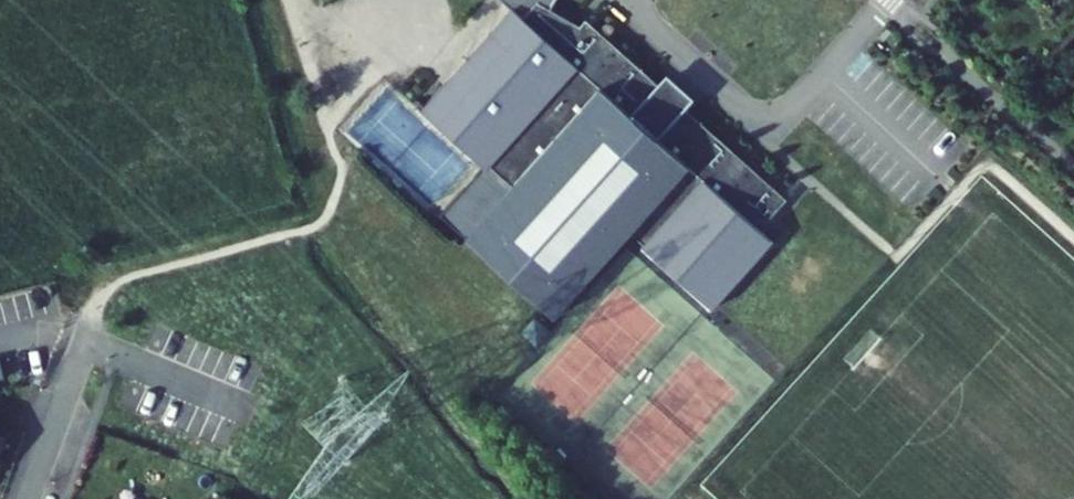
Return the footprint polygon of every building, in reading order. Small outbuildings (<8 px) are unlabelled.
[(519,0),(507,0),(420,94),(491,159),(492,158),(518,181),(471,231),(549,302),(625,219),(640,233),(637,235),(706,298),(769,231),(753,215),(759,209),(763,212),(784,190),(683,96),(679,93),(672,101),(654,83),(661,76),(657,72),(586,7),(580,13),(558,0),(526,0),(523,4),(519,0)] [(666,62),(657,72),(661,76),(654,83),(672,101),(679,93),(683,96),(692,87),(679,75),(666,62)] [(446,208),(471,231),(518,181),(492,158),(491,159),(446,208)]
